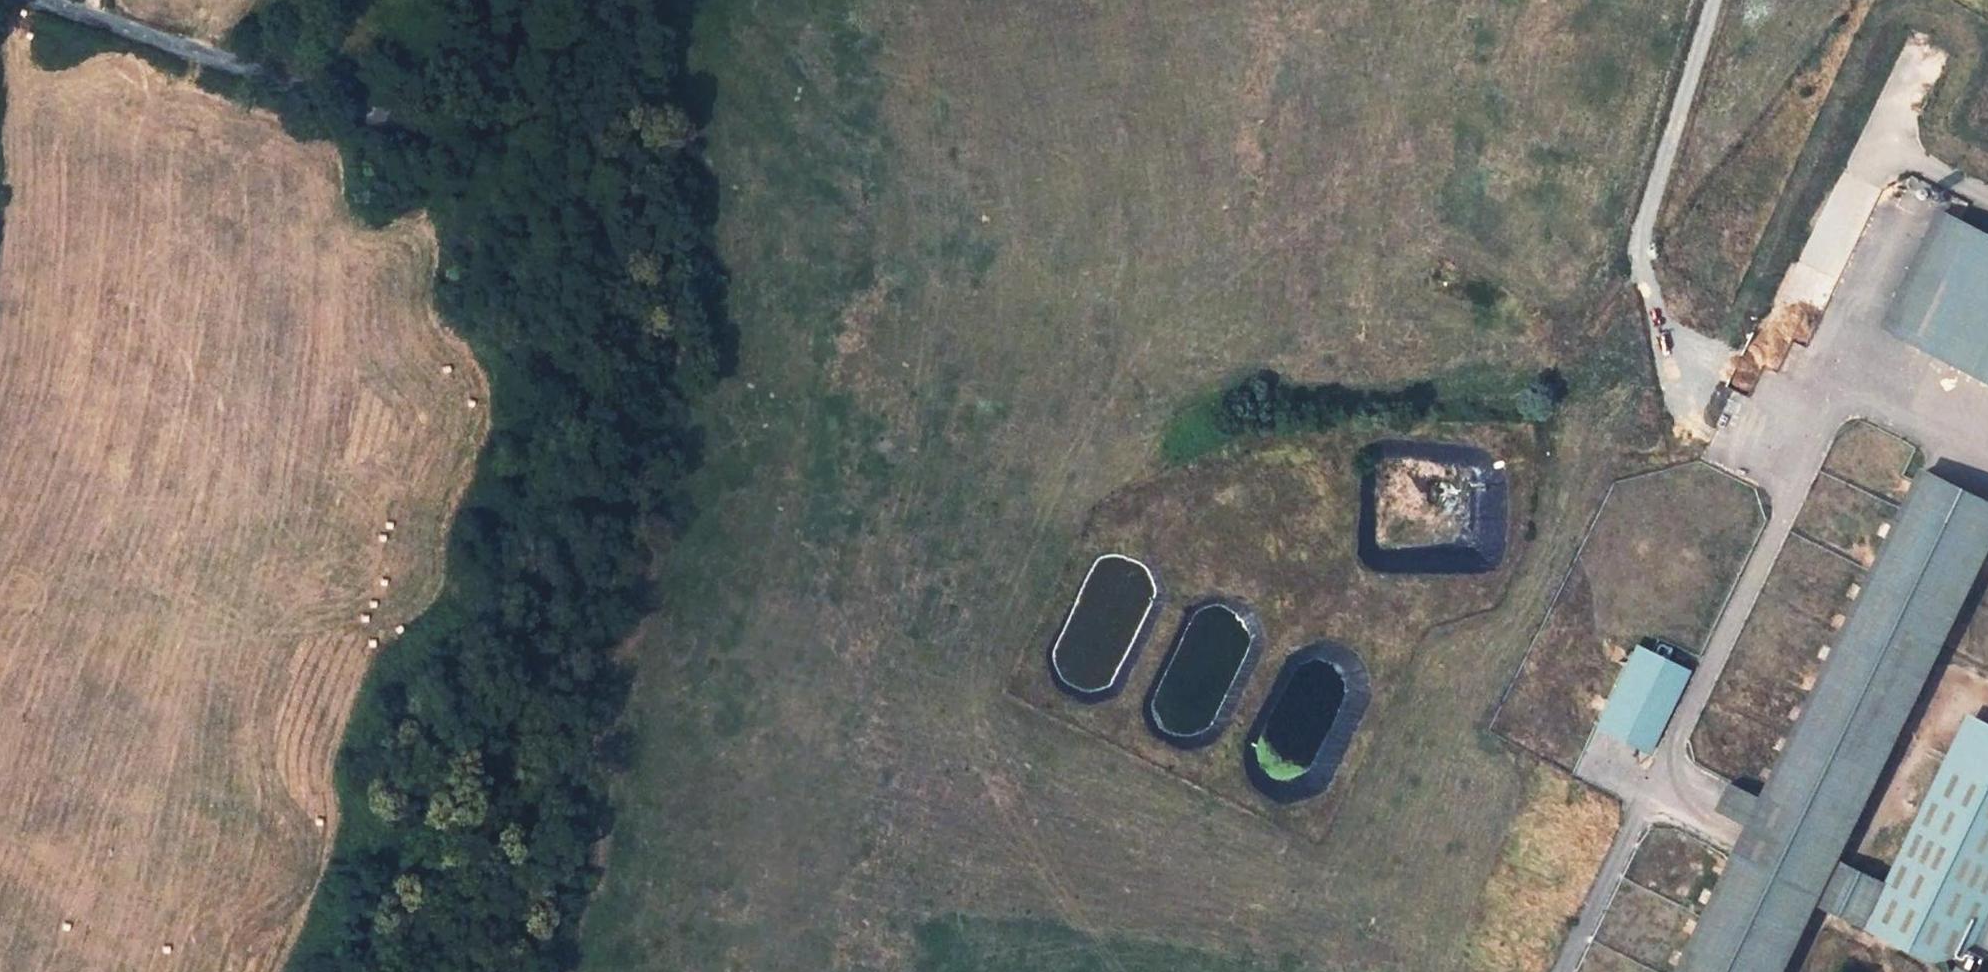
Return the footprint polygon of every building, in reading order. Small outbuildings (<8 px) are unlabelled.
[(1903,335),(1959,221),(1941,212),(1885,326),(1903,335)] [(1959,221),(1903,335),(1987,376),(1987,235),(1959,221)] [(1919,474),(1775,769),(1745,755),(1731,783),(1761,798),(1676,971),(1786,971),(1821,899),(1868,922),(1891,877),(1843,854),(1987,557),(1987,507),(1919,474)] [(1683,676),(1629,651),(1597,721),(1651,746),(1683,676)] [(1946,763),(1986,782),(1987,777),(1987,733),(1964,722),(1946,763)] [(1986,782),(1946,763),(1891,877),(1868,922),(1947,960),(1950,971),(1980,971),(1987,958),(1987,959),(1987,777),(1986,782)]
